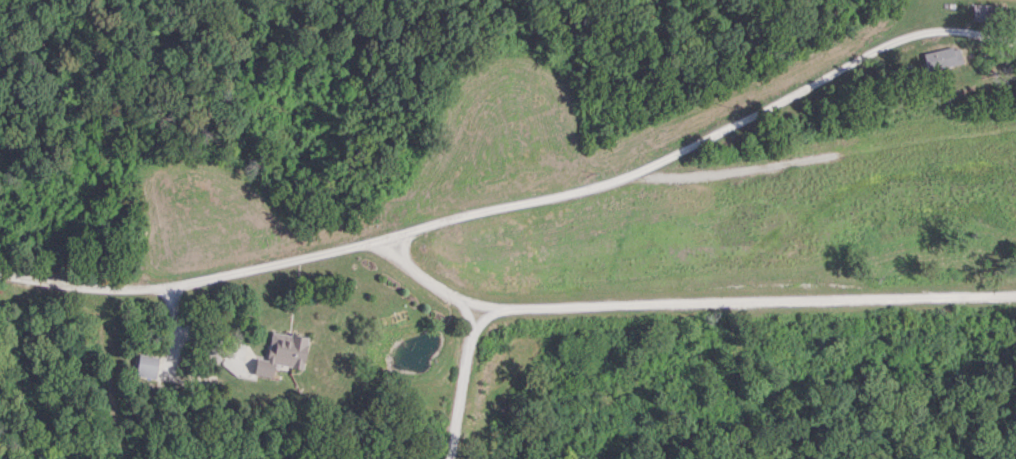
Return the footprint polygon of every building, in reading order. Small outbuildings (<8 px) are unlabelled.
[(971,21),(993,21),(993,6),(971,6),(971,21)] [(961,65),(958,47),(921,54),(925,72),(961,65)] [(300,370),(306,338),(268,332),(263,360),(251,358),(248,375),(269,378),(271,365),(300,370)] [(152,380),(157,358),(136,354),(132,375),(152,380)]
